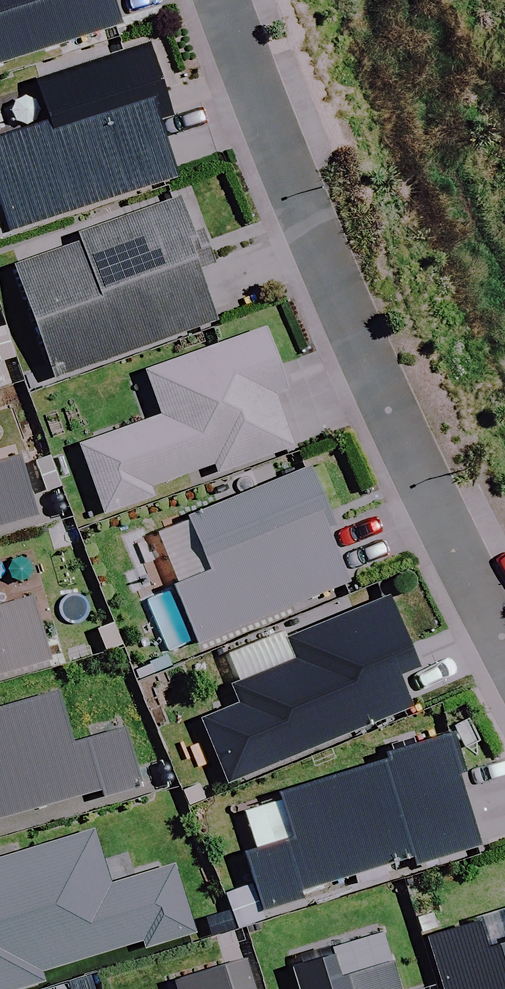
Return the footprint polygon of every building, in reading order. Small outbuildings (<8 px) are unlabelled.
[(120,27),(111,0),(0,0),(0,65),(120,27)] [(175,178),(157,122),(169,118),(146,47),(36,83),(49,124),(0,140),(0,210),(8,233),(175,178)] [(14,269),(53,379),(212,322),(194,272),(211,266),(199,232),(189,235),(177,200),(78,235),(82,245),(14,269)] [(263,330),(144,372),(161,418),(78,448),(102,515),(151,497),(148,489),(214,466),(217,474),(292,448),(273,397),(286,392),(263,330)] [(34,518),(17,458),(0,463),(0,528),(34,518)] [(173,588),(196,644),(345,582),(324,530),(333,527),(309,470),(189,520),(210,573),(173,588)] [(199,720),(226,785),(410,707),(397,675),(416,667),(387,599),(289,641),(298,661),(233,688),(239,703),(199,720)] [(48,663),(29,600),(0,609),(0,677),(48,663)] [(0,710),(0,819),(100,790),(102,798),(139,787),(122,730),(72,745),(57,694),(0,710)] [(243,855),(261,914),(300,902),(298,893),(412,859),(415,868),(485,846),(451,736),(387,756),(389,762),(276,797),(289,841),(243,855)] [(0,862),(0,988),(18,988),(41,982),(39,973),(143,941),(146,950),(192,936),(171,869),(107,888),(91,834),(0,862)] [(426,939),(442,988),(504,988),(504,941),(483,948),(476,924),(426,939)] [(291,971),(296,988),(396,988),(389,966),(338,981),(331,958),(291,971)] [(245,964),(175,985),(176,988),(252,988),(245,964)]
